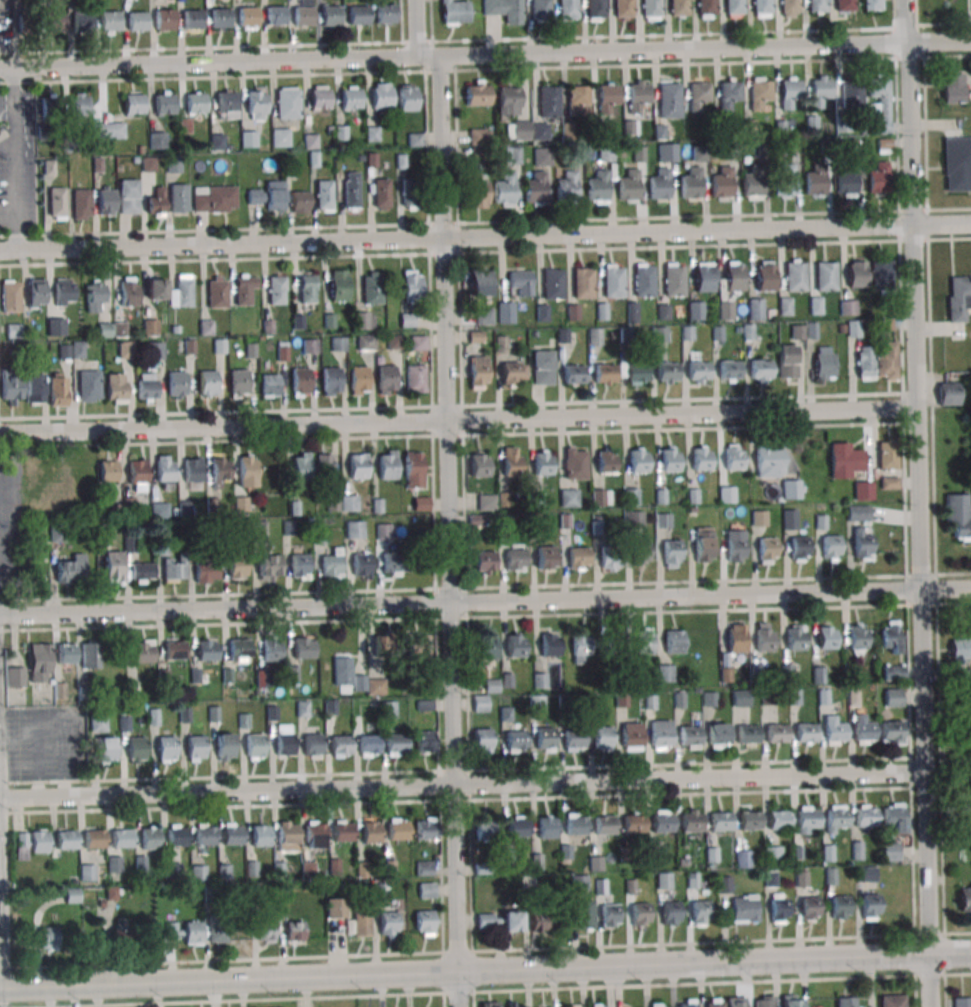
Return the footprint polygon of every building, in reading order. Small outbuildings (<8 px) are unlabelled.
[(470,24),(469,0),(452,1),(452,0),(443,0),(443,24),(470,24)] [(506,15),(506,24),(523,24),(523,0),(483,0),(483,15),(506,15)] [(532,20),(531,0),(549,0),(550,20),(532,20)] [(559,19),(558,0),(576,0),(577,18),(559,19)] [(587,18),(587,0),(605,0),(605,17),(587,18)] [(614,18),(613,0),(631,0),(632,17),(614,18)] [(641,17),(641,0),(659,0),(659,17),(641,17)] [(670,16),(669,0),(687,0),(688,16),(670,16)] [(697,15),(696,0),(714,0),(715,15),(697,15)] [(724,15),(723,0),(742,0),(742,14),(724,15)] [(753,14),(752,0),(770,0),(771,13),(753,14)] [(780,13),(779,0),(798,0),(798,13),(780,13)] [(808,12),(807,0),(825,0),(826,12),(808,12)] [(835,12),(834,0),(852,0),(853,11),(835,12)] [(863,11),(862,0),(880,0),(881,11),(863,11)] [(376,6),(394,5),(395,24),(377,24),(376,6)] [(321,8),(339,7),(340,26),(322,26),(321,8)] [(349,7),(367,7),(367,25),(349,26),(349,7)] [(238,9),(256,8),(257,27),(239,27),(238,9)] [(266,8),(284,8),(284,27),(266,27),(266,8)] [(294,8),(312,8),(312,26),(294,27),(294,8)] [(211,10),(229,10),(230,29),(212,29),(211,10)] [(155,11),(174,11),(174,30),(156,30),(155,11)] [(184,12),(202,11),(202,30),(184,30),(184,12)] [(100,13),(118,13),(118,32),(100,32),(100,13)] [(128,13),(146,13),(146,32),(128,32),(128,13)] [(46,14),(64,14),(64,33),(46,33),(46,14)] [(73,14),(91,14),(91,33),(73,33),(73,14)] [(16,16),(34,16),(35,35),(17,35),(16,16)] [(943,73),(943,103),(964,103),(964,73),(943,73)] [(891,77),(869,77),(869,97),(877,96),(877,134),(891,134),(891,77)] [(841,80),(861,79),(862,108),(841,109),(841,80)] [(810,81),(831,80),(832,99),(822,99),(822,109),(811,110),(810,81)] [(719,83),(740,82),(740,101),(730,101),(730,111),(720,112),(719,83)] [(750,82),(770,82),(771,100),(761,101),(762,111),(750,111),(750,82)] [(780,82),(801,82),(801,100),(792,101),(792,111),(781,111),(780,82)] [(689,84),(709,83),(710,102),(700,102),(701,112),(690,113),(689,84)] [(659,85),(679,84),(680,119),(659,119),(659,85)] [(569,115),(589,115),(589,85),(569,85),(569,115)] [(628,86),(648,85),(649,104),(639,104),(640,114),(629,114),(628,86)] [(466,87),(489,86),(489,105),(466,105),(466,87)] [(539,116),(559,116),(559,86),(539,86),(539,116)] [(598,87),(619,86),(619,105),(609,105),(610,115),(599,116),(598,87)] [(372,89),(390,88),(391,107),(373,107),(372,89)] [(399,88),(417,88),(418,107),(399,107),(399,88)] [(499,89),(517,88),(518,107),(500,107),(499,89)] [(275,91),(298,90),(299,119),(276,120),(275,91)] [(310,91),(328,90),(329,109),(311,109),(310,91)] [(342,90),(360,90),(360,109),(342,109),(342,90)] [(89,92),(70,92),(70,115),(89,115),(89,92)] [(218,93),(236,93),(236,112),(218,112),(218,93)] [(186,95),(205,95),(205,114),(187,114),(186,95)] [(247,96),(265,95),(266,114),(248,114),(247,96)] [(124,97),(142,96),(143,115),(124,115),(124,97)] [(155,96),(173,96),(173,114),(155,115),(155,96)] [(808,132),(818,132),(817,115),(808,115),(808,132)] [(507,139),(529,139),(529,121),(507,121),(507,139)] [(94,122),(94,138),(125,138),(125,122),(94,122)] [(548,139),(549,123),(533,122),(533,139),(548,139)] [(272,147),(290,147),(290,129),(272,129),(272,147)] [(470,144),(490,144),(490,129),(470,129),(470,144)] [(241,147),(257,147),(257,131),(241,131),(241,147)] [(166,132),(149,132),(149,149),(166,149),(166,132)] [(210,149),(224,149),(224,135),(210,135),(210,149)] [(970,192),(970,176),(970,136),(943,136),(943,192),(970,192)] [(891,139),(878,139),(878,152),(891,152),(891,139)] [(658,144),(658,161),(671,161),(671,144),(658,144)] [(520,163),(520,147),(506,147),(506,163),(520,163)] [(614,147),(599,147),(599,161),(614,161),(614,147)] [(644,147),(635,147),(635,161),(644,161),(644,147)] [(868,171),(868,194),(888,194),(887,162),(875,162),(876,170),(868,171)] [(835,172),(835,195),(855,194),(855,163),(842,163),(843,171),(835,172)] [(805,173),(805,196),(824,196),(824,164),(812,164),(812,172),(805,173)] [(773,174),(774,197),(793,197),(793,165),(781,165),(781,174),(773,174)] [(743,174),(743,197),(762,197),(762,166),(750,166),(750,174),(743,174)] [(680,176),(680,199),(700,199),(700,167),(688,168),(688,176),(680,176)] [(711,175),(711,198),(731,198),(730,167),(718,167),(719,175),(711,175)] [(649,177),(649,200),(669,200),(668,168),(656,169),(657,177),(649,177)] [(618,178),(618,201),(638,201),(637,169),(625,170),(625,178),(618,178)] [(587,179),(587,202),(607,202),(606,170),(594,170),(594,179),(587,179)] [(556,179),(556,202),(576,202),(575,171),(563,171),(564,179),(556,179)] [(526,180),(526,204),(546,203),(545,172),(533,172),(533,180),(526,180)] [(343,181),(346,181),(346,173),(358,173),(359,209),(344,210),(343,181)] [(494,181),(495,205),(514,204),(514,173),(502,173),(502,181),(494,181)] [(488,182),(488,205),(469,205),(468,174),(480,174),(480,182),(488,182)] [(401,180),(417,179),(417,207),(402,208),(401,180)] [(266,180),(266,211),(284,211),(284,180),(266,180)] [(374,180),(389,180),(390,208),(374,209),(374,180)] [(118,182),(136,181),(137,215),(119,215),(118,182)] [(316,182),(331,182),(332,210),(317,210),(316,182)] [(170,185),(185,185),(186,213),(171,213),(170,185)] [(155,186),(155,197),(146,197),(146,217),(164,217),(164,186),(155,186)] [(193,212),(235,212),(235,186),(193,186),(193,212)] [(48,189),(63,189),(64,217),(49,217),(48,189)] [(98,215),(116,215),(116,189),(98,189),(98,215)] [(261,190),(248,190),(248,205),(261,205),(261,190)] [(72,191),(89,191),(90,217),(84,217),(84,221),(72,221),(72,191)] [(309,191),(291,191),(291,213),(309,213),(309,191)] [(745,291),(745,261),(726,261),(726,291),(745,291)] [(775,261),(756,261),(756,291),(775,291),(775,261)] [(816,261),(836,261),(836,291),(816,291),(816,261)] [(848,261),(848,287),(866,287),(866,261),(848,261)] [(871,261),(891,261),(891,291),(871,292),(871,261)] [(785,262),(805,262),(806,292),(786,292),(785,262)] [(696,263),(696,292),(713,292),(713,263),(696,263)] [(633,267),(653,267),(653,297),(634,298),(633,267)] [(664,267),(683,267),(684,297),(664,297),(664,267)] [(603,268),(623,268),(623,298),(603,299),(603,268)] [(491,269),(472,269),(472,295),(491,295),(491,269)] [(574,269),(593,269),(594,299),(574,300),(574,269)] [(330,270),(330,301),(348,301),(348,270),(330,270)] [(509,270),(509,296),(533,296),(533,270),(509,270)] [(543,270),(562,270),(563,300),(543,301),(543,270)] [(363,304),(383,304),(383,271),(363,271),(363,304)] [(403,271),(403,301),(421,301),(421,271),(403,271)] [(316,272),(300,272),(300,303),(316,303),(316,272)] [(192,307),(192,274),(170,274),(170,307),(192,307)] [(235,306),(257,306),(257,274),(235,274),(235,306)] [(226,275),(206,275),(206,308),(226,308),(226,275)] [(948,322),(967,322),(967,309),(970,309),(970,275),(949,275),(948,322)] [(139,306),(139,276),(119,276),(119,306),(139,306)] [(147,300),(166,300),(165,276),(147,276),(147,300)] [(285,304),(285,276),(268,276),(268,304),(285,304)] [(54,305),(75,305),(75,278),(54,278),(54,305)] [(27,279),(27,307),(45,307),(45,279),(27,279)] [(20,280),(1,281),(2,312),(20,311),(20,280)] [(105,280),(86,280),(86,312),(105,312),(105,280)] [(780,315),(791,315),(791,297),(780,297),(780,315)] [(822,314),(822,297),(810,297),(811,314),(822,314)] [(764,320),(764,298),(749,298),(749,320),(764,320)] [(840,299),(840,315),(857,315),(857,299),(840,299)] [(704,320),(704,301),(688,301),(688,320),(704,320)] [(718,320),(734,320),(734,301),(718,301),(718,320)] [(498,302),(498,323),(514,323),(514,302),(498,302)] [(628,322),(638,322),(638,302),(628,302),(628,322)] [(598,319),(606,319),(606,303),(598,303),(598,319)] [(475,309),(476,325),(493,324),(493,309),(475,309)] [(375,330),(375,312),(355,312),(355,330),(375,330)] [(402,327),(415,325),(413,313),(400,314),(402,327)] [(325,314),(325,327),(334,327),(334,314),(325,314)] [(64,336),(47,336),(47,319),(64,319),(64,336)] [(200,334),(213,334),(213,320),(200,320),(200,334)] [(847,337),(860,337),(860,321),(847,321),(847,337)] [(126,323),(126,337),(112,337),(112,323),(126,323)] [(6,324),(20,324),(20,338),(6,338),(6,324)] [(110,324),(110,338),(97,338),(97,324),(110,324)] [(652,326),(652,342),(667,342),(667,326),(652,326)] [(600,329),(589,329),(589,344),(600,344),(600,329)] [(356,336),(374,336),(374,351),(356,351),(356,336)] [(401,349),(387,349),(387,336),(401,336),(401,349)] [(426,336),(426,351),(410,351),(410,336),(426,336)] [(506,336),(495,336),(495,353),(506,353),(506,336)] [(330,337),(345,337),(345,351),(330,351),(330,337)] [(316,339),(316,354),(302,354),(302,339),(316,339)] [(194,340),(194,354),(184,354),(183,340),(194,340)] [(70,342),(83,342),(84,359),(71,359),(70,342)] [(132,342),(132,359),(118,360),(118,342),(132,342)] [(163,360),(145,360),(145,343),(162,342),(163,360)] [(897,342),(882,342),(882,347),(877,347),(877,380),(897,380),(897,342)] [(245,343),(255,343),(255,358),(245,358),(245,343)] [(779,378),(797,378),(797,344),(779,344),(779,378)] [(57,345),(69,345),(69,359),(58,359),(57,345)] [(815,381),(834,381),(834,346),(815,346),(815,381)] [(857,380),(874,380),(874,346),(857,346),(857,380)] [(533,385),(553,385),(553,350),(533,350),(533,385)] [(709,383),(709,362),(698,362),(698,354),(688,354),(688,383),(709,383)] [(471,356),(471,389),(487,389),(487,356),(471,356)] [(751,383),(772,383),(772,359),(751,359),(751,383)] [(741,361),(713,361),(713,382),(741,382),(741,361)] [(502,362),(502,385),(526,385),(526,362),(502,362)] [(679,384),(679,363),(656,363),(656,384),(679,384)] [(564,384),(585,384),(585,364),(564,364),(564,384)] [(616,384),(616,364),(594,364),(594,384),(616,384)] [(647,385),(647,364),(627,364),(627,385),(647,385)] [(377,367),(394,366),(395,391),(387,391),(387,395),(378,395),(377,367)] [(425,366),(425,393),(406,393),(406,366),(425,366)] [(366,367),(367,391),(359,392),(360,396),(351,396),(350,368),(366,367)] [(308,368),(309,392),(292,393),(292,369),(308,368)] [(339,368),(339,393),(332,393),(332,397),(323,397),(322,368),(339,368)] [(246,370),(247,394),(230,394),(229,371),(246,370)] [(99,400),(93,400),(93,403),(78,404),(77,372),(99,371),(99,400)] [(216,371),(216,395),(199,395),(198,371),(216,371)] [(185,396),(168,396),(167,373),(185,372),(185,396)] [(24,403),(23,375),(42,374),(43,403),(24,403)] [(65,408),(49,408),(48,392),(49,392),(49,379),(51,379),(51,374),(60,374),(60,379),(64,379),(65,408)] [(106,375),(123,374),(123,382),(125,382),(126,400),(107,400),(106,375)] [(136,400),(136,381),(138,381),(138,374),(152,374),(153,381),(155,381),(156,400),(136,400)] [(278,396),(261,396),(261,375),(277,375),(278,396)] [(1,401),(0,379),(20,378),(21,400),(14,400),(14,407),(7,407),(7,401),(1,401)] [(938,406),(959,406),(959,381),(938,381),(938,406)] [(879,469),(897,469),(897,441),(879,441),(879,469)] [(863,478),(863,450),(852,450),(852,442),(831,442),(831,478),(863,478)] [(587,448),(564,448),(564,479),(587,479),(587,448)] [(783,477),(783,448),(756,448),(756,477),(783,477)] [(692,449),(693,472),(710,471),(709,452),(705,452),(704,449),(692,449)] [(725,449),(726,471),(743,471),(742,451),(737,452),(737,449),(725,449)] [(661,450),(662,472),(679,472),(678,453),(674,453),(673,450),(661,450)] [(397,479),(397,451),(378,451),(378,479),(397,479)] [(629,451),(630,474),(647,473),(646,454),(642,454),(642,451),(629,451)] [(312,452),(293,452),(293,481),(312,481),(312,452)] [(422,452),(405,452),(405,487),(422,487),(422,452)] [(598,452),(599,474),(616,474),(615,455),(610,455),(610,452),(598,452)] [(349,478),(367,478),(367,453),(349,453),(349,478)] [(331,477),(331,454),(317,454),(317,477),(331,477)] [(503,455),(503,477),(521,476),(520,457),(515,457),(515,454),(503,455)] [(534,454),(535,477),(552,476),(552,457),(547,457),(547,454),(534,454)] [(471,456),(471,478),(489,478),(488,459),(483,459),(483,456),(471,456)] [(211,459),(212,482),(229,481),(228,462),(223,462),(223,459),(211,459)] [(239,459),(239,481),(257,481),(256,461),(251,461),(251,459),(239,459)] [(155,461),(156,483),(173,482),(173,463),(168,463),(168,460),(155,461)] [(183,460),(184,482),(201,482),(200,462),(196,462),(196,460),(183,460)] [(99,461),(99,484),(117,483),(116,464),(111,464),(111,461),(99,461)] [(128,463),(128,485),(146,484),(145,465),(140,465),(140,462),(128,463)] [(899,477),(882,477),(882,488),(899,488),(899,477)] [(800,480),(783,480),(783,499),(800,499),(800,480)] [(872,500),(872,481),(854,481),(854,500),(872,500)] [(718,502),(734,502),(734,486),(718,486),(718,502)] [(578,507),(578,489),(561,489),(561,507),(578,507)] [(610,506),(610,489),(591,489),(591,506),(610,506)] [(638,489),(624,489),(624,504),(638,504),(638,489)] [(970,494),(946,494),(946,530),(954,530),(954,540),(970,540),(970,494)] [(479,510),(495,510),(495,495),(479,495),(479,510)] [(235,511),(247,511),(247,498),(235,498),(235,511)] [(168,503),(152,503),(152,518),(168,518),(168,503)] [(871,505),(847,505),(847,521),(871,521),(871,505)] [(797,529),(797,510),(783,510),(783,529),(797,529)] [(643,511),(624,511),(624,528),(643,528),(643,511)] [(767,511),(751,511),(751,526),(767,526),(767,511)] [(655,527),(671,527),(671,512),(655,512),(655,527)] [(346,521),(346,538),(364,538),(364,521),(346,521)] [(853,558),(871,558),(871,527),(853,527),(853,558)] [(744,558),(743,531),(727,532),(727,563),(740,563),(740,559),(744,558)] [(808,556),(807,537),(790,538),(791,561),(804,561),(803,557),(808,556)] [(839,556),(838,537),(821,537),(822,560),(835,560),(835,556),(839,556)] [(776,557),(775,538),(758,539),(759,562),(772,562),(772,557),(776,557)] [(713,559),(712,540),(696,541),(696,564),(709,564),(709,560),(713,559)] [(649,561),(649,542),(632,543),(633,566),(645,565),(645,561),(649,561)] [(681,561),(681,542),(664,543),(664,566),(677,565),(677,561),(681,561)] [(331,556),(322,556),(322,578),(342,578),(342,548),(331,548),(331,556)] [(555,567),(554,548),(537,548),(538,571),(550,571),(550,567),(555,567)] [(589,566),(589,548),(569,549),(570,570),(582,570),(582,566),(589,566)] [(526,568),(525,550),(506,551),(506,573),(519,572),(518,568),(526,568)] [(104,584),(123,584),(123,551),(104,551),(104,584)] [(495,551),(475,551),(475,573),(495,573),(495,551)] [(621,568),(620,551),(601,551),(601,573),(614,573),(614,568),(621,568)] [(348,577),(371,577),(371,552),(348,552),(348,577)] [(406,575),(406,552),(381,552),(381,575),(406,575)] [(86,553),(67,553),(67,564),(56,564),(56,582),(86,582),(86,553)] [(291,553),(291,578),(309,578),(309,553),(291,553)] [(280,554),(258,554),(259,580),(281,580),(280,554)] [(186,582),(186,555),(163,555),(163,582),(186,582)] [(195,562),(195,582),(218,582),(218,562),(195,562)] [(247,579),(247,562),(228,562),(228,579),(247,579)] [(131,563),(131,583),(155,583),(155,563),(131,563)] [(899,654),(899,620),(882,620),(882,654),(899,654)] [(745,653),(745,624),(721,624),(721,653),(745,653)] [(866,630),(867,649),(850,649),(849,626),(862,626),(862,630),(866,630)] [(635,655),(652,655),(652,627),(635,627),(635,655)] [(834,631),(835,650),(818,650),(817,627),(830,627),(830,631),(834,631)] [(804,632),(804,651),(787,652),(787,628),(799,628),(800,632),(804,632)] [(772,633),(773,652),(756,652),(755,629),(768,629),(768,633),(772,633)] [(666,630),(666,654),(683,654),(683,630),(666,630)] [(589,637),(590,656),(573,657),(572,634),(585,633),(585,637),(589,637)] [(411,634),(411,656),(428,656),(428,634),(411,634)] [(497,659),(497,634),(481,634),(481,659),(497,659)] [(558,639),(559,658),(542,658),(541,635),(554,634),(554,639),(558,639)] [(375,652),(394,652),(394,635),(375,635),(375,652)] [(524,639),(525,658),(508,659),(507,636),(520,635),(520,640),(524,639)] [(950,635),(950,661),(970,661),(970,635),(950,635)] [(315,659),(315,638),(293,638),(293,659),(315,659)] [(250,639),(228,639),(228,662),(250,662),(250,639)] [(133,663),(153,663),(153,640),(133,640),(133,663)] [(185,640),(164,640),(164,659),(185,659),(185,640)] [(218,640),(195,640),(195,661),(218,661),(218,640)] [(281,662),(281,640),(262,640),(262,662),(281,662)] [(57,664),(78,664),(78,641),(57,641),(57,664)] [(81,668),(101,668),(101,641),(81,641),(81,668)] [(52,643),(30,643),(30,682),(52,682),(52,643)] [(336,658),(336,683),(353,683),(353,658),(336,658)] [(657,682),(674,682),(674,664),(657,664),(657,682)] [(883,665),(883,681),(904,681),(904,665),(883,665)] [(25,667),(7,667),(7,687),(25,687),(25,667)] [(385,693),(385,677),(356,677),(356,693),(385,693)] [(885,707),(902,707),(902,688),(885,688),(885,707)] [(732,690),(732,707),(750,707),(750,690),(732,690)] [(474,711),(488,711),(488,695),(474,695),(474,711)] [(396,701),(381,701),(381,718),(396,718),(396,701)] [(92,732),(106,732),(106,715),(92,715),(92,732)] [(671,722),(671,746),(652,747),(651,722),(671,722)] [(642,723),(642,748),(623,748),(622,723),(642,723)] [(900,723),(901,740),(881,740),(881,723),(900,723)] [(844,724),(845,741),(825,742),(825,725),(844,724)] [(873,724),(874,741),(854,741),(854,724),(873,724)] [(815,725),(816,742),(796,742),(796,725),(815,725)] [(785,726),(786,743),(766,743),(766,726),(785,726)] [(758,727),(758,744),(739,744),(739,727),(758,727)] [(553,728),(554,753),(537,753),(536,728),(553,728)] [(611,728),(612,752),(594,753),(594,728),(611,728)] [(729,728),(729,745),(710,745),(710,728),(729,728)] [(492,729),(474,729),(474,753),(492,753),(492,729)] [(700,729),(700,746),(681,747),(680,730),(700,729)] [(416,731),(416,753),(433,753),(433,731),(416,731)] [(584,731),(584,748),(565,749),(564,732),(584,731)] [(526,733),(526,749),(507,750),(506,733),(526,733)] [(276,734),(292,734),(293,757),(276,757),(276,734)] [(216,736),(233,735),(234,758),(217,759),(216,736)] [(246,735),(263,735),(263,758),(247,758),(246,735)] [(304,735),(320,735),(321,758),(304,758),(304,735)] [(186,737),(203,736),(203,759),(187,760),(186,737)] [(358,736),(377,736),(378,754),(359,754),(358,736)] [(386,736),(405,736),(406,754),(387,754),(386,736)] [(331,737),(350,737),(350,755),(331,755),(331,737)] [(97,739),(113,738),(114,761),(97,762),(97,739)] [(157,738),(173,738),(174,760),(157,761),(157,738)] [(126,739),(143,739),(144,762),(127,762),(126,739)] [(902,809),(902,826),(883,827),(883,810),(902,809)] [(875,810),(875,827),(856,827),(855,811),(875,810)] [(846,811),(846,828),(827,829),(827,812),(846,811)] [(817,812),(817,829),(797,829),(797,812),(817,812)] [(788,813),(788,830),(768,830),(768,814),(788,813)] [(730,814),(730,831),(711,831),(711,814),(730,814)] [(759,814),(759,831),(740,831),(739,814),(759,814)] [(701,815),(701,832),(682,833),(681,816),(701,815)] [(557,838),(557,816),(539,816),(539,838),(557,838)] [(672,816),(672,833),(653,833),(652,816),(672,816)] [(494,840),(494,817),(476,817),(476,840),(494,840)] [(643,817),(643,834),(624,834),(624,817),(643,817)] [(585,819),(586,836),(566,836),(566,820),(585,819)] [(614,819),(615,836),(595,836),(595,819),(614,819)] [(527,821),(528,838),(508,838),(508,821),(527,821)] [(415,823),(435,822),(435,841),(416,841),(415,823)] [(362,824),(379,823),(379,844),(362,845),(362,824)] [(388,823),(407,823),(408,841),(388,841),(388,823)] [(332,825),(352,824),(352,842),(333,843),(332,825)] [(305,825),(324,825),(325,843),(305,844),(305,825)] [(278,826),(297,826),(297,844),(278,844),(278,826)] [(222,828),(241,827),(242,845),(222,846),(222,828)] [(251,827),(268,827),(269,848),(252,848),(251,827)] [(194,829),(214,828),(214,847),(195,847),(194,829)] [(167,829),(186,829),(186,847),(167,848),(167,829)] [(84,831),(103,831),(103,849),(84,850),(84,831)] [(111,832),(130,831),(131,850),(112,850),(111,832)] [(140,831),(157,831),(157,852),(140,852),(140,831)] [(30,834),(47,833),(48,854),(31,855),(30,834)] [(57,833),(76,833),(77,851),(57,851),(57,833)] [(899,843),(882,843),(882,860),(899,860),(899,843)] [(764,861),(781,861),(781,847),(764,847),(764,861)] [(737,869),(751,869),(751,850),(737,850),(737,869)] [(122,872),(122,855),(108,855),(108,872),(122,872)] [(432,875),(432,861),(416,861),(416,875),(432,875)] [(164,879),(180,879),(180,863),(164,863),(164,879)] [(95,865),(80,865),(80,880),(95,880),(95,865)] [(855,867),(855,882),(876,882),(876,867),(855,867)] [(657,889),(671,889),(671,873),(657,873),(657,889)] [(572,875),(572,890),(588,890),(588,875),(572,875)] [(731,877),(719,877),(719,892),(731,892),(731,877)] [(419,898),(435,898),(435,882),(419,882),(419,898)] [(959,883),(959,911),(970,911),(970,883),(959,883)] [(731,922),(758,922),(758,895),(731,895),(731,922)] [(862,897),(878,896),(879,915),(874,916),(874,919),(862,920),(862,897)] [(831,898),(848,897),(848,917),(844,917),(844,920),(832,921),(831,898)] [(326,898),(326,917),(345,917),(345,898),(326,898)] [(800,898),(817,898),(818,917),(813,917),(813,921),(801,921),(800,898)] [(594,929),(594,900),(575,900),(575,929),(594,929)] [(770,900),(787,900),(787,919),(783,919),(783,923),(771,923),(770,900)] [(692,903),(708,902),(709,921),(704,922),(704,925),(693,926),(692,903)] [(632,905),(648,904),(649,924),(644,924),(644,927),(632,928),(632,905)] [(662,904),(678,904),(679,923),(674,923),(674,927),(663,927),(662,904)] [(601,906),(618,905),(618,925),(613,925),(614,928),(602,929),(601,906)] [(370,909),(353,909),(353,933),(370,933),(370,909)] [(435,910),(416,910),(416,936),(435,936),(435,910)] [(397,911),(380,911),(380,938),(397,938),(397,911)] [(528,930),(556,930),(556,911),(528,911),(528,930)] [(522,930),(522,912),(477,912),(477,930),(522,930)] [(257,919),(257,943),(275,943),(275,919),(257,919)] [(204,921),(184,921),(184,943),(206,943),(206,942),(226,942),(226,923),(204,923),(204,921)] [(286,921),(286,945),(304,945),(304,921),(286,921)] [(178,922),(167,922),(167,938),(178,938),(178,922)] [(59,926),(39,926),(39,950),(59,950),(59,926)] [(111,948),(140,948),(140,929),(111,929),(111,948)] [(803,995),(783,995),(783,1006),(803,1006),(803,995)] [(881,995),(881,1006),(905,1006),(905,995),(881,995)] [(775,996),(755,996),(755,1006),(775,1006),(775,996)] [(727,997),(727,1006),(745,1006),(745,997),(727,997)] [(858,997),(837,997),(837,1006),(858,1006),(858,997)] [(954,997),(954,1006),(970,1006),(970,997),(954,997)] [(706,1006),(723,1006),(723,998),(706,998),(706,1006)]
